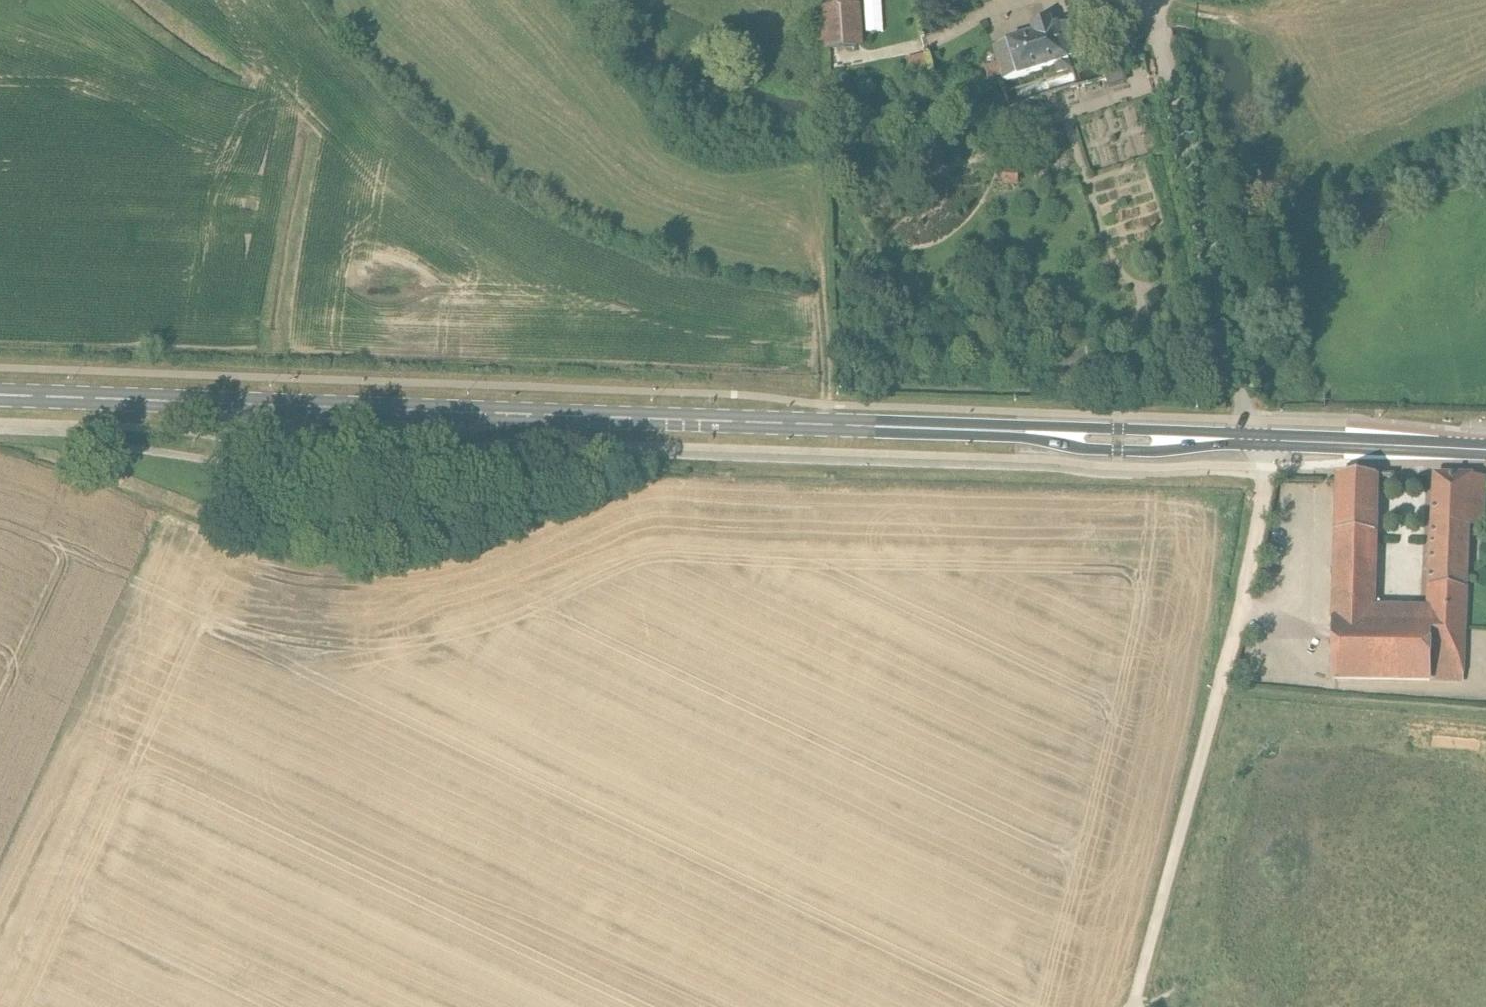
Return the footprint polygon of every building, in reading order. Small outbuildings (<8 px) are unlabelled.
[(826,49),(862,46),(859,4),(856,4),(855,0),(825,0),(825,7),(822,7),(823,15),(808,16),(811,43),(825,43),(826,49)] [(1085,53),(1075,20),(1053,27),(1051,20),(1031,26),(1033,33),(996,44),(1001,60),(1005,76),(1056,61),(1059,69),(1073,65),(1071,57),(1085,53)] [(928,69),(928,55),(911,56),(912,69),(928,69)] [(1103,70),(1108,88),(1127,82),(1121,65),(1103,70)] [(1002,185),(1018,185),(1019,166),(1003,166),(1002,185)] [(1336,473),(1336,481),(1333,605),(1375,606),(1378,478),(1381,478),(1381,475),(1378,475),(1378,474),(1336,473)] [(1470,476),(1436,475),(1435,607),(1464,607),(1466,521),(1481,521),(1484,475),(1470,476)] [(1435,607),(1375,606),(1333,605),(1333,608),(1335,608),(1333,679),(1463,680),(1464,607),(1435,607)]
